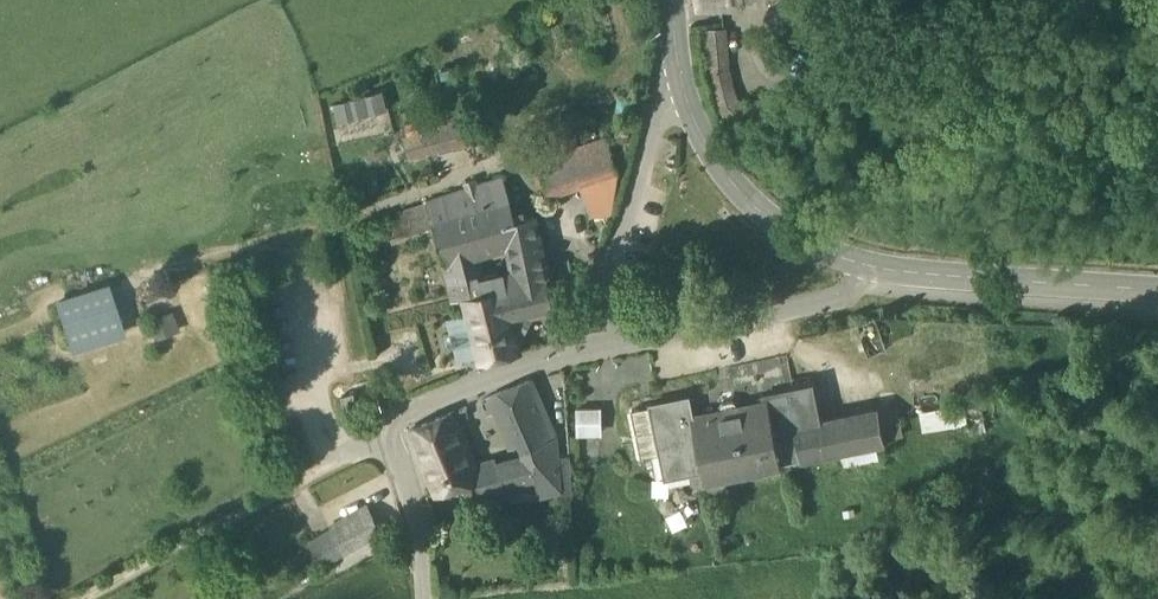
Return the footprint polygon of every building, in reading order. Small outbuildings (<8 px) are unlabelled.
[(697,11),(743,9),(742,0),(696,0),(697,11)] [(724,31),(701,33),(711,72),(726,68),(724,31)] [(726,68),(711,72),(716,89),(731,86),(726,68)] [(731,86),(716,89),(721,111),(737,124),(752,127),(751,108),(735,102),(731,86)] [(337,103),(341,120),(388,107),(384,90),(337,103)] [(479,115),(406,136),(414,160),(486,138),(479,115)] [(610,148),(576,160),(584,184),(618,172),(610,148)] [(576,160),(542,172),(550,196),(584,184),(576,160)] [(584,184),(590,215),(612,214),(618,172),(584,184)] [(535,214),(507,221),(493,179),(427,201),(427,203),(433,222),(446,263),(456,260),(456,259),(475,254),(511,244),(514,262),(543,255),(535,214)] [(427,203),(400,211),(407,231),(433,222),(427,203)] [(475,254),(456,259),(456,260),(466,297),(484,292),(475,254)] [(543,255),(514,262),(519,283),(503,287),(511,316),(521,313),(556,305),(543,255)] [(58,300),(72,348),(123,332),(108,285),(58,300)] [(484,292),(466,297),(470,312),(481,356),(482,360),(519,350),(514,331),(511,316),(503,287),(484,292)] [(178,328),(172,311),(151,319),(157,336),(178,328)] [(448,318),(459,361),(481,356),(470,312),(448,318)] [(533,320),(521,313),(511,316),(514,331),(525,336),(533,320)] [(532,379),(485,399),(490,413),(508,406),(527,448),(531,445),(556,435),(532,379)] [(723,406),(692,412),(688,396),(655,403),(665,449),(670,475),(685,472),(704,468),(705,476),(727,472),(725,463),(779,452),(781,461),(847,447),(878,440),(887,439),(880,409),(821,421),(813,381),(766,391),(767,397),(742,402),(741,398),(735,393),(726,395),(722,401),(723,406)] [(385,385),(377,388),(382,402),(391,399),(385,385)] [(355,392),(342,395),(347,413),(360,409),(355,392)] [(655,403),(636,407),(646,453),(665,449),(655,403)] [(575,432),(601,432),(601,404),(574,404),(575,432)] [(923,427),(945,422),(942,405),(919,410),(923,427)] [(455,411),(410,431),(436,494),(479,479),(482,478),(477,466),(455,411)] [(556,435),(531,445),(533,456),(538,480),(541,493),(558,488),(560,488),(557,456),(556,435)] [(878,440),(847,447),(851,458),(880,453),(878,440)] [(574,496),(571,455),(557,456),(560,488),(558,488),(559,498),(574,496)] [(497,466),(496,467),(502,489),(505,487),(538,480),(533,456),(497,466)] [(496,461),(477,466),(482,478),(479,479),(487,507),(508,501),(505,487),(502,489),(496,467),(497,466),(496,461)] [(704,468),(685,472),(688,491),(707,486),(705,476),(704,468)] [(378,531),(368,511),(330,532),(340,552),(378,531)] [(321,563),(340,552),(330,532),(310,543),(321,563)]
